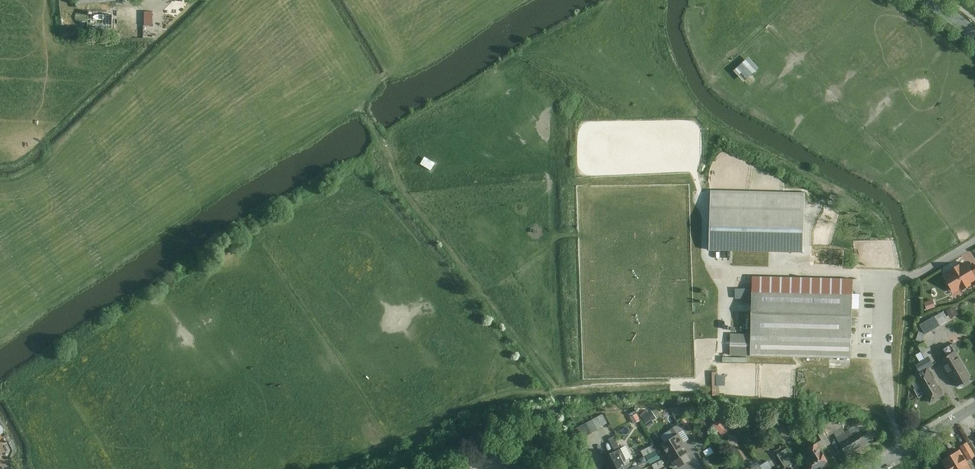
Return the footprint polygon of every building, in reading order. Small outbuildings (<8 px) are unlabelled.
[(146,10),(147,24),(156,23),(156,10),(146,10)] [(389,43),(384,50),(394,58),(400,52),(389,43)] [(749,58),(734,71),(744,82),(759,69),(749,58)] [(805,191),(710,190),(709,248),(805,249),(805,191)] [(943,274),(954,291),(974,279),(974,275),(972,269),(966,260),(943,274)] [(853,278),(751,277),(749,356),(852,357),(853,278)] [(933,298),(924,301),(926,308),(936,306),(933,298)] [(954,306),(946,310),(951,317),(958,313),(954,306)] [(943,311),(920,324),(925,333),(948,320),(943,311)] [(915,364),(919,370),(927,366),(927,367),(937,361),(926,341),(918,345),(922,353),(917,356),(920,361),(915,364)] [(972,376),(956,350),(940,359),(957,386),(972,376)] [(927,367),(927,366),(919,370),(914,374),(930,402),(943,394),(927,367)] [(653,406),(643,413),(650,424),(660,417),(653,406)] [(635,413),(629,417),(633,423),(639,419),(635,413)] [(600,414),(576,428),(581,437),(606,424),(600,414)] [(797,415),(788,419),(791,427),(800,423),(797,415)] [(718,418),(711,425),(722,435),(729,428),(718,418)] [(823,430),(826,436),(842,427),(841,424),(839,425),(838,422),(835,424),(833,420),(821,427),(823,430)] [(853,426),(836,437),(846,453),(863,443),(853,426)] [(826,436),(823,430),(818,433),(826,446),(830,443),(826,436)] [(704,440),(705,432),(696,431),(694,439),(704,440)] [(680,434),(661,445),(672,463),(676,461),(679,467),(691,460),(688,454),(690,453),(680,434)] [(614,435),(608,438),(613,448),(619,445),(614,435)] [(974,455),(967,441),(961,445),(968,458),(974,455)] [(816,442),(805,448),(809,454),(803,458),(804,459),(799,462),(804,468),(820,468),(829,463),(816,442)] [(653,444),(641,450),(644,455),(655,449),(653,444)] [(786,447),(776,453),(785,467),(795,461),(786,447)] [(941,459),(947,468),(972,468),(960,448),(941,459)] [(608,468),(617,468),(631,462),(629,457),(622,460),(617,450),(602,458),(608,468)] [(652,464),(654,468),(656,468),(663,466),(660,460),(652,464)]
